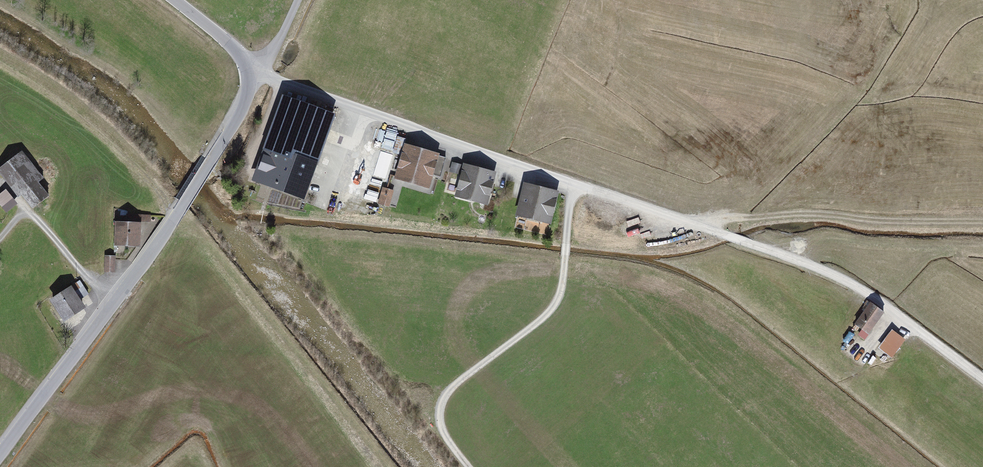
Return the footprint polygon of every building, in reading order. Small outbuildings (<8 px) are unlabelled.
[(339,115),(285,96),(254,179),(309,199),(339,115)] [(441,153),(407,143),(397,179),(431,189),(434,177),(443,180),(449,159),(440,156),(441,153)] [(0,171),(0,174),(17,197),(23,193),(34,208),(49,197),(20,157),(0,171)] [(499,172),(465,163),(457,196),(491,205),(499,172)] [(563,192),(526,183),(518,215),(555,224),(563,192)] [(396,191),(384,188),(379,204),(391,208),(396,191)] [(6,191),(0,196),(0,208),(7,216),(18,206),(6,191)] [(152,215),(125,214),(125,221),(117,221),(116,247),(142,248),(142,223),(152,223),(152,215)] [(116,255),(106,255),(106,274),(116,274),(116,255)] [(89,307),(75,286),(52,301),(66,322),(89,307)] [(885,314),(870,304),(855,326),(870,336),(885,314)] [(894,331),(880,350),(893,359),(906,340),(894,331)]
